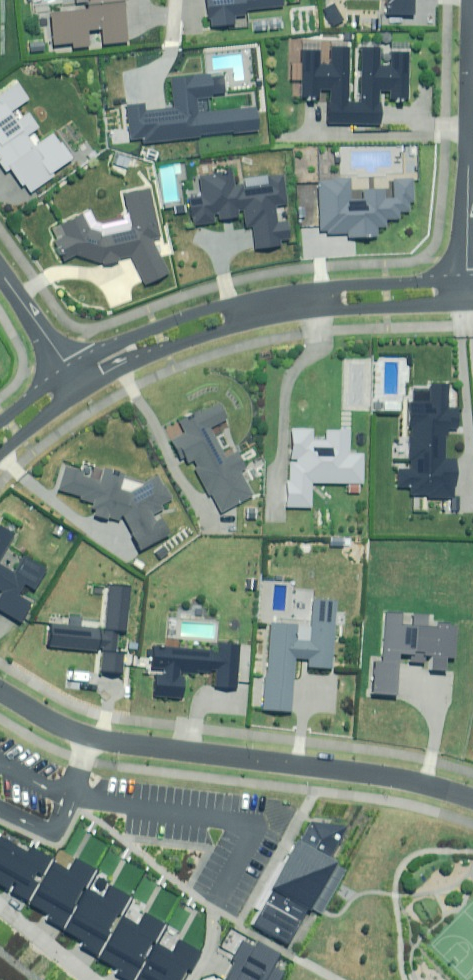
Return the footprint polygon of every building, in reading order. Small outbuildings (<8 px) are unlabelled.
[(82,8),(50,12),(54,43),(72,41),(72,46),(90,44),(88,29),(101,27),(103,42),(127,40),(123,0),(81,0),(82,8)] [(282,4),(282,0),(206,0),(208,16),(211,16),(211,23),(235,21),(234,13),(245,12),(245,8),(282,4)] [(387,11),(413,12),(413,0),(387,0),(387,11)] [(344,19),(333,1),(323,7),(334,25),(344,19)] [(278,17),(270,18),(271,28),(279,27),(278,17)] [(267,19),(255,20),(256,30),(268,29),(267,19)] [(320,48),(302,48),(301,95),(320,95),(320,88),(330,88),(330,100),(328,100),(328,122),(380,122),(380,101),(378,101),(379,88),(390,88),(389,96),(408,96),(409,49),(390,49),(390,64),(379,64),(379,45),(361,45),(360,101),(348,101),(349,45),(331,44),(330,62),(320,62),(320,48)] [(234,131),(257,129),(255,106),(198,112),(196,97),(212,95),(210,73),(171,77),(174,106),(145,109),(144,101),(127,103),(131,137),(143,136),(143,142),(199,135),(199,132),(234,128),(234,131)] [(16,81),(0,92),(0,161),(6,169),(10,166),(21,183),(24,181),(30,190),(54,173),(51,170),(71,156),(61,141),(60,142),(53,131),(33,145),(26,134),(38,125),(27,111),(15,119),(9,110),(27,98),(16,81)] [(233,170),(199,175),(202,194),(189,196),(192,223),(244,216),(245,226),(252,225),(255,246),(280,243),(279,238),(288,237),(286,220),(277,221),(275,203),(286,202),(283,173),(268,175),(270,184),(243,187),(243,183),(234,184),(233,170)] [(332,179),(318,179),(320,229),(347,228),(347,235),(377,234),(377,226),(386,225),(385,218),(398,217),(397,210),(409,210),(409,201),(414,200),(413,177),(392,178),(393,197),(384,197),(384,187),(362,188),(363,198),(351,198),(350,176),(332,177),(332,179)] [(77,253),(105,261),(119,260),(118,257),(130,255),(145,284),(168,272),(152,238),(160,236),(150,186),(124,192),(129,218),(103,224),(95,221),(89,210),(59,223),(65,235),(54,239),(64,259),(77,253)] [(430,402),(409,402),(407,468),(398,467),(398,486),(407,486),(407,494),(427,495),(427,496),(454,497),(455,458),(444,457),(445,427),(456,428),(457,407),(447,407),(447,400),(447,383),(431,383),(430,402)] [(187,463),(191,461),(194,467),(189,470),(203,498),(211,494),(220,511),(253,494),(240,470),(245,467),(238,453),(226,458),(210,426),(227,418),(219,402),(180,422),(185,432),(171,439),(180,457),(183,456),(187,463)] [(312,429),(291,429),(290,480),(287,480),(286,506),(310,506),(311,481),(362,482),(363,454),(348,453),(349,430),(326,430),(325,439),(312,439),(312,429)] [(124,520),(138,548),(168,532),(160,518),(155,520),(151,514),(164,506),(163,504),(172,499),(159,476),(128,493),(119,489),(124,476),(102,474),(101,480),(83,477),(84,472),(63,468),(59,490),(82,494),(81,500),(93,502),(92,509),(95,510),(93,517),(109,520),(109,517),(124,520)] [(0,525),(0,557),(14,533),(0,525)] [(2,590),(0,593),(0,610),(19,621),(30,602),(16,594),(23,583),(33,589),(45,568),(23,556),(14,572),(0,564),(0,589),(2,590)] [(100,651),(98,671),(122,673),(124,652),(116,652),(118,631),(126,632),(130,587),(107,585),(103,629),(51,624),(49,646),(100,651)] [(311,625),(271,621),(267,674),(265,674),(262,709),(290,711),(294,658),(307,659),(307,666),(331,668),(336,600),(313,599),(311,625)] [(434,614),(384,610),(380,661),(374,661),(371,693),(394,694),(397,653),(409,654),(409,661),(424,662),(424,655),(431,656),(430,669),(444,670),(445,657),(453,657),(456,625),(434,623),(434,614)] [(236,687),(239,644),(218,643),(218,651),(153,646),(152,667),(163,668),(163,674),(155,674),(154,696),(182,698),(184,673),(195,674),(195,670),(209,671),(209,668),(216,669),(215,686),(236,687)] [(355,823),(313,818),(299,841),(296,839),(268,888),(271,890),(251,923),(286,944),(307,907),(318,914),(345,869),(334,862),(355,823)] [(24,900),(48,858),(28,846),(25,851),(0,837),(0,887),(24,900)] [(65,870),(49,861),(25,903),(46,915),(44,919),(58,927),(92,868),(72,857),(65,870)] [(101,895),(85,886),(61,928),(83,941),(80,944),(95,952),(128,894),(108,883),(101,895)] [(137,922),(122,913),(97,955),(119,967),(117,971),(131,979),(164,921),(145,910),(137,922)] [(221,978),(225,979),(278,979),(283,972),(273,966),(280,953),(256,940),(253,945),(240,938),(228,957),(232,959),(221,978)] [(157,943),(136,979),(183,979),(200,950),(180,939),(173,952),(157,943)]
